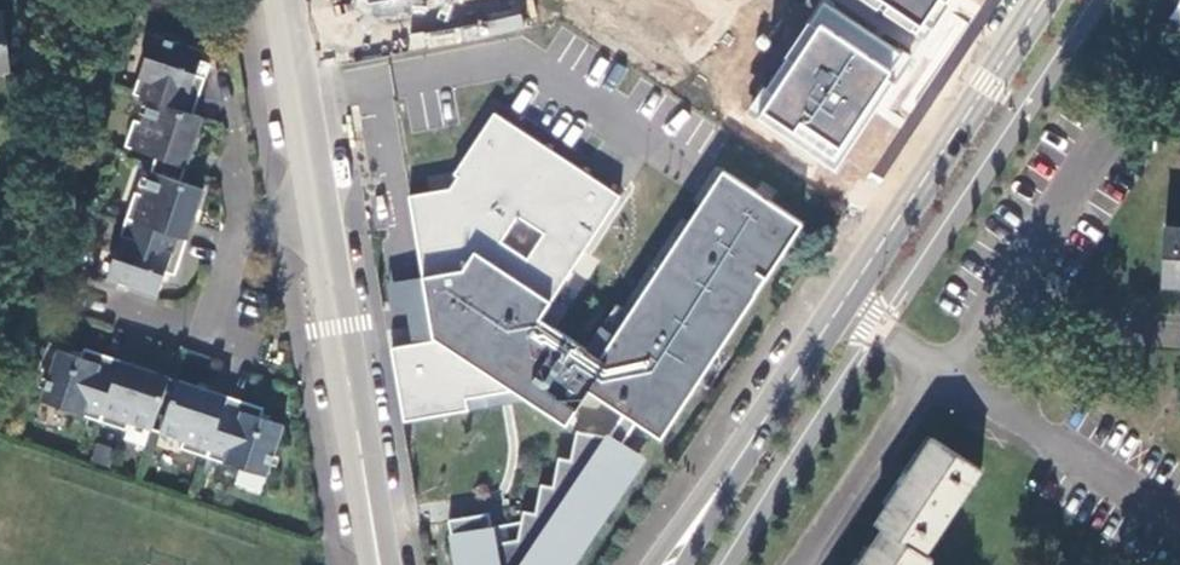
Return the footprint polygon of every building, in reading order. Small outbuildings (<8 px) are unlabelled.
[(704,26),(797,87),(854,2),(850,0),(722,0),(704,26)] [(8,65),(7,39),(3,40),(2,13),(0,13),(0,66),(8,65)] [(151,36),(131,94),(147,99),(192,114),(203,78),(194,75),(201,52),(151,36)] [(183,167),(200,117),(192,114),(147,99),(139,124),(132,121),(124,147),(183,167)] [(623,196),(496,112),(448,187),(408,195),(436,338),(392,347),(404,422),(528,401),(566,425),(588,388),(603,361),(540,318),(623,196)] [(807,222),(724,168),(603,361),(588,388),(661,439),(807,222)] [(133,192),(125,219),(185,239),(201,189),(149,172),(140,195),(133,192)] [(373,180),(365,190),(371,194),(378,184),(373,180)] [(173,275),(185,239),(125,219),(106,278),(157,295),(164,273),(173,275)] [(1179,288),(1179,228),(1168,228),(1165,287),(1179,288)] [(40,401),(98,421),(117,360),(83,349),(80,358),(57,351),(40,401)] [(128,422),(151,430),(167,376),(117,360),(98,421),(125,430),(128,422)] [(180,449),(205,456),(225,395),(178,380),(160,432),(183,440),(180,449)] [(262,407),(225,395),(205,456),(265,475),(283,425),(259,416),(262,407)] [(457,564),(569,564),(572,547),(584,549),(591,521),(602,523),(608,494),(619,495),(626,468),(638,469),(641,455),(605,448),(610,438),(577,432),(571,460),(559,459),(553,487),(543,485),(535,512),(524,512),(518,539),(495,544),(490,513),(449,521),(457,564)] [(927,555),(982,470),(934,440),(879,524),(887,529),(927,555)] [(863,564),(933,564),(936,560),(927,555),(887,529),(863,564)]
